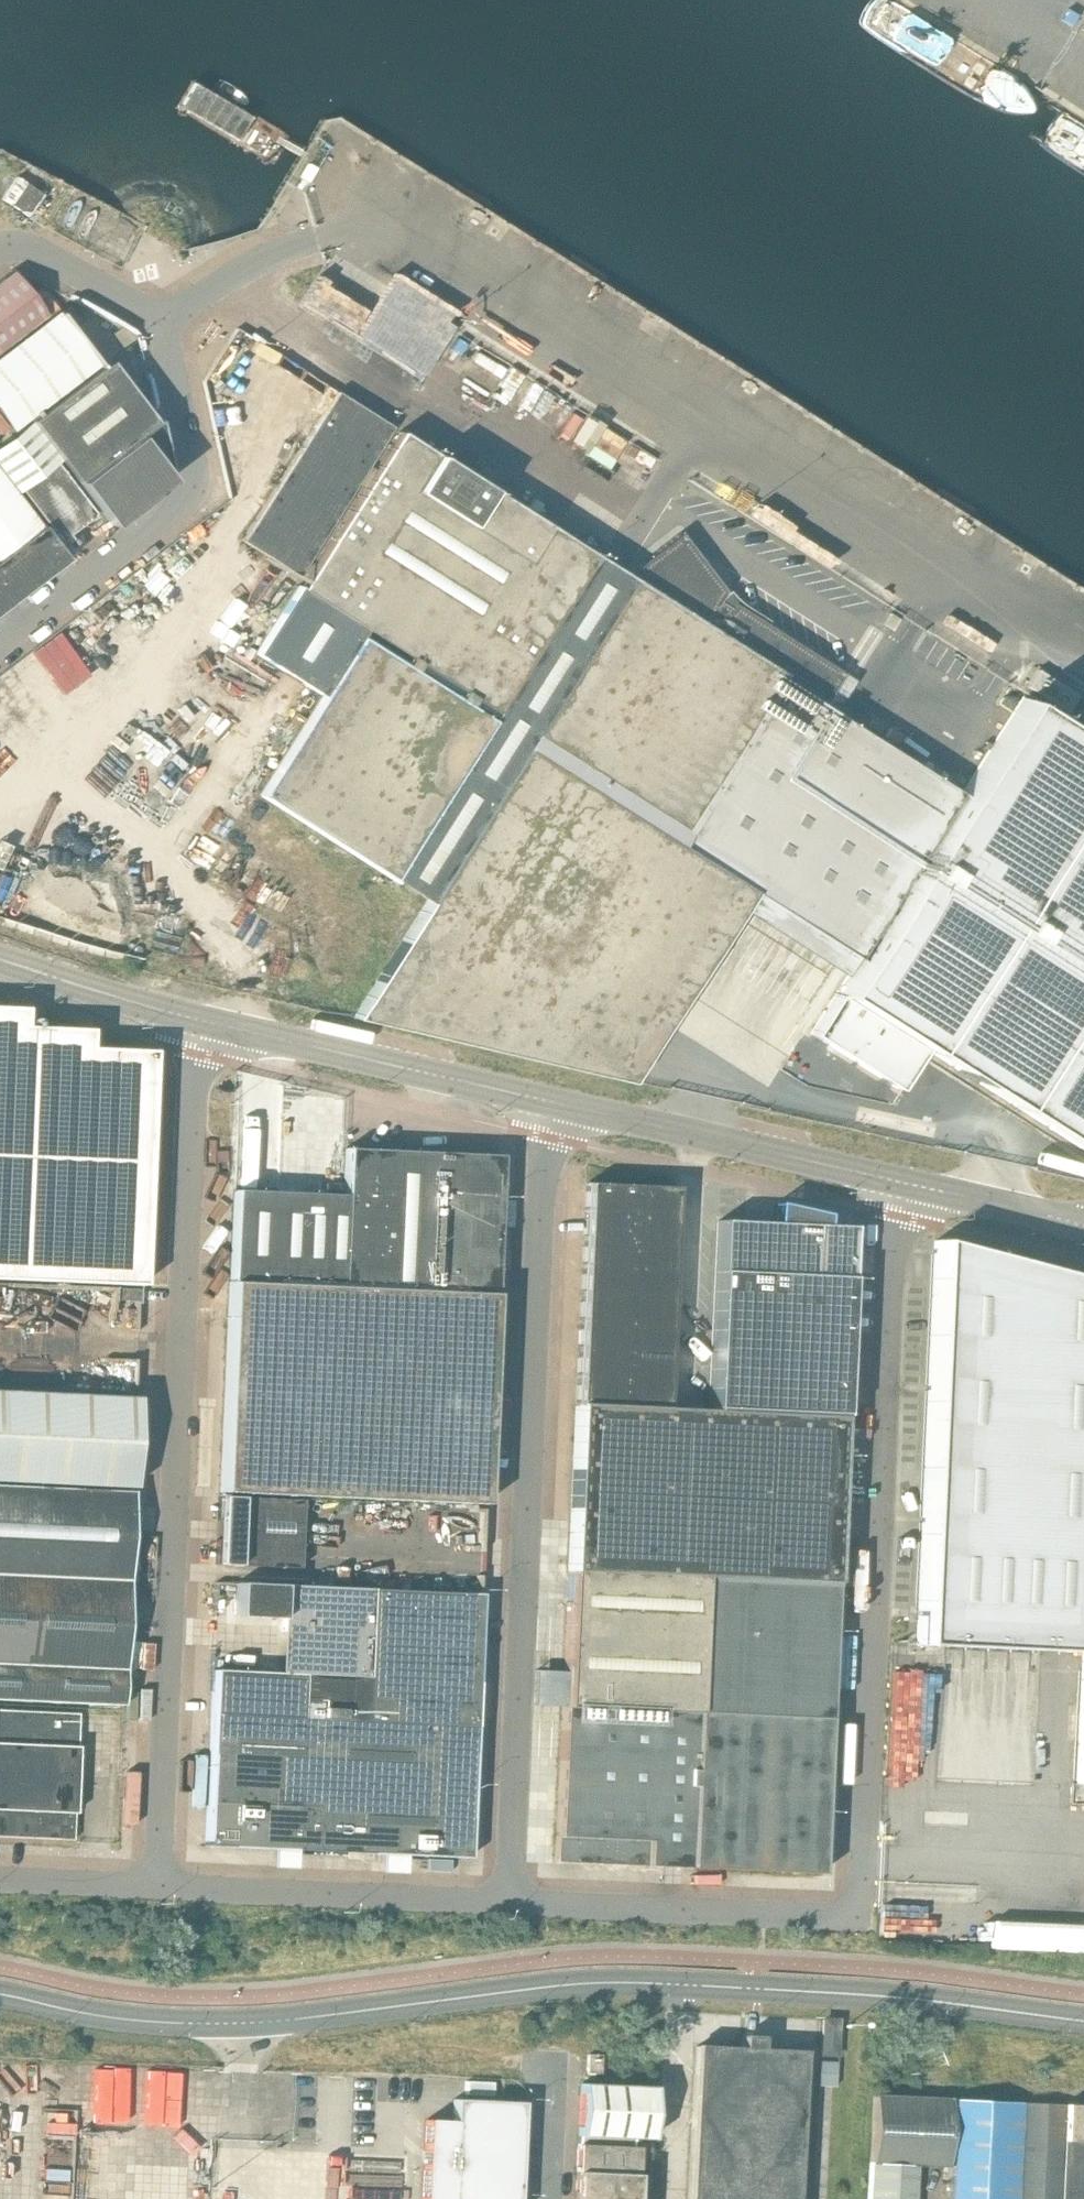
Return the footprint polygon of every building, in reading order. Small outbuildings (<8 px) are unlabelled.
[(42,190),(6,168),(0,178),(0,195),(29,212),(42,190)] [(0,280),(0,348),(45,314),(12,271),(0,280)] [(314,282),(300,311),(421,373),(436,344),(314,282)] [(0,354),(0,417),(9,429),(97,362),(56,310),(0,354)] [(152,420),(106,360),(27,420),(74,480),(152,420)] [(391,427),(336,391),(241,540),(297,575),(355,483),(391,427)] [(152,420),(74,480),(109,525),(168,478),(155,418),(152,420)] [(28,422),(0,444),(0,469),(16,491),(19,488),(59,540),(94,513),(54,462),(57,459),(28,422)] [(297,586),(254,652),(321,695),(258,794),(302,823),(427,901),(353,1017),(628,1081),(629,1080),(737,908),(749,889),(853,955),(857,958),(962,794),(832,712),(777,677),(780,673),(824,701),(842,672),(732,602),(729,608),(716,600),(723,589),(679,532),(625,574),(623,573),(601,559),(480,483),(399,432),(367,483),(300,588),(297,586)] [(66,557),(7,483),(0,474),(0,607),(66,557)] [(1036,669),(1026,686),(1066,711),(1077,695),(1036,669)] [(810,1032),(897,1088),(923,1046),(1083,1148),(1083,736),(1023,697),(962,794),(857,958),(810,1032)] [(724,1035),(715,1055),(772,1081),(784,1055),(755,1054),(750,1066),(741,1065),(742,1045),(755,1045),(746,1040),(753,1026),(737,1025),(738,1013),(748,1017),(775,1018),(760,1011),(759,1011),(746,1005),(735,1005),(724,1028),(724,1035)] [(139,1285),(149,1051),(84,1048),(85,1030),(19,1027),(20,1009),(0,1008),(0,1279),(139,1285)] [(219,1492),(480,1504),(482,1504),(492,1289),(498,1155),(432,1152),(344,1148),(342,1149),(342,1194),(233,1190),(228,1282),(228,1281),(219,1492)] [(584,1182),(583,1210),(628,1212),(629,1184),(584,1182)] [(673,1186),(629,1184),(628,1212),(672,1214),(673,1186)] [(718,1220),(718,1222),(717,1237),(716,1253),(715,1268),(715,1271),(846,1277),(848,1226),(821,1225),(822,1214),(774,1204),(773,1223),(719,1220),(718,1220)] [(582,1237),(626,1239),(628,1212),(583,1210),(582,1237)] [(672,1214),(628,1212),(626,1239),(671,1241),(672,1214)] [(581,1265),(625,1267),(626,1239),(582,1237),(581,1265)] [(671,1241),(626,1239),(625,1267),(670,1269),(671,1241)] [(915,1644),(916,1644),(1082,1652),(1081,1670),(1080,1670),(1080,1671),(1082,1671),(1077,1783),(1083,1783),(1083,1281),(934,1240),(934,1254),(927,1385),(927,1390),(921,1517),(921,1522),(917,1606),(915,1644)] [(581,1265),(580,1293),(624,1295),(625,1267),(581,1265)] [(624,1295),(668,1297),(670,1269),(625,1267),(624,1295)] [(839,1415),(846,1277),(715,1271),(715,1284),(714,1299),(713,1315),(712,1330),(712,1346),(711,1361),(710,1377),(710,1393),(709,1410),(839,1415)] [(138,1289),(117,1288),(117,1300),(138,1301),(138,1289)] [(580,1293),(578,1320),(623,1322),(624,1295),(580,1293)] [(668,1297),(624,1295),(623,1322),(667,1324),(668,1297)] [(578,1320),(577,1348),(622,1350),(623,1322),(578,1320)] [(667,1324),(623,1322),(622,1350),(666,1352),(667,1324)] [(577,1348),(576,1375),(620,1377),(622,1350),(577,1348)] [(666,1352),(622,1350),(620,1377),(665,1379),(666,1352)] [(575,1403),(619,1405),(620,1377),(576,1375),(575,1403)] [(665,1379),(620,1377),(619,1405),(664,1407),(665,1379)] [(134,1398),(56,1395),(0,1392),(0,1481),(52,1484),(130,1487),(134,1398)] [(575,1403),(570,1519),(567,1585),(561,1705),(553,1862),(817,1874),(831,1585),(839,1415),(709,1410),(664,1407),(619,1405),(575,1403)] [(120,1705),(129,1493),(130,1491),(52,1488),(0,1485),(0,1699),(120,1705)] [(300,1500),(218,1496),(217,1522),(215,1564),(296,1568),(300,1500)] [(280,1585),(236,1583),(234,1616),(278,1618),(280,1585)] [(363,1720),(365,1676),(367,1632),(369,1589),(281,1585),(277,1673),(212,1670),(210,1713),(363,1720)] [(479,1593),(478,1593),(369,1589),(367,1632),(477,1638),(479,1593)] [(367,1632),(365,1676),(475,1682),(477,1638),(367,1632)] [(363,1720),(473,1726),(475,1682),(365,1676),(363,1720)] [(56,1839),(71,1840),(73,1811),(78,1811),(79,1790),(74,1790),(77,1714),(0,1710),(0,1831),(56,1834),(56,1839)] [(313,1851),(372,1853),(467,1857),(473,1726),(363,1720),(210,1713),(205,1845),(313,1851)] [(1076,1723),(1075,1723),(1074,1722),(1073,1722),(1072,1723),(1071,1723),(1070,1724),(1069,1725),(1069,1726),(1069,1727),(1069,1728),(1070,1729),(1071,1730),(1072,1730),(1073,1731),(1074,1731),(1075,1730),(1076,1730),(1077,1729),(1077,1728),(1078,1727),(1078,1726),(1077,1725),(1077,1724),(1076,1723)] [(1073,1749),(1072,1748),(1070,1747),(1068,1747),(1066,1748),(1065,1749),(1064,1750),(1063,1751),(1063,1752),(1062,1753),(1063,1755),(1063,1757),(1064,1758),(1065,1759),(1067,1760),(1068,1760),(1070,1760),(1072,1760),(1073,1759),(1074,1758),(1075,1757),(1076,1755),(1076,1753),(1076,1752),(1075,1751),(1075,1750),(1073,1749)] [(1072,1763),(1071,1763),(1070,1762),(1069,1762),(1067,1762),(1065,1762),(1064,1763),(1062,1765),(1062,1766),(1061,1768),(1062,1770),(1062,1772),(1063,1773),(1064,1774),(1065,1775),(1067,1775),(1069,1775),(1071,1775),(1072,1774),(1073,1773),(1074,1772),(1075,1770),(1075,1768),(1074,1767),(1074,1766),(1073,1765),(1072,1763)] [(1077,1787),(1076,1788),(1075,1790),(1074,1791),(1074,1792),(1075,1794),(1075,1795),(1076,1797),(1077,1798),(1079,1799),(1080,1799),(1082,1799),(1083,1799),(1083,1798),(1083,1787),(1083,1786),(1081,1786),(1079,1786),(1078,1787),(1077,1787)] [(822,2019),(822,2037),(821,2054),(834,2055),(834,2053),(836,2053),(836,2040),(835,2039),(836,2020),(822,2019)] [(686,2198),(793,2198),(800,2084),(801,2051),(800,2051),(759,2049),(759,2038),(757,2036),(742,2035),(740,2037),(738,2038),(737,2048),(693,2046),(686,2198)] [(587,2054),(586,2072),(599,2073),(600,2055),(587,2054)] [(527,2094),(515,2080),(501,2079),(500,2100),(526,2101),(527,2094)] [(580,2083),(577,2136),(648,2139),(650,2086),(580,2083)] [(83,2095),(82,2122),(160,2125),(161,2098),(83,2095)] [(868,2162),(914,2164),(945,2165),(949,2100),(871,2096),(868,2162)] [(520,2102),(452,2099),(451,2121),(425,2119),(421,2198),(516,2198),(520,2102)] [(1020,2103),(953,2100),(948,2198),(1016,2198),(1020,2103)] [(1061,2104),(1020,2103),(1016,2198),(1057,2198),(1061,2104)] [(1063,2105),(1061,2104),(1057,2198),(1083,2198),(1083,2105),(1063,2105)] [(577,2144),(576,2171),(635,2174),(637,2147),(577,2144)] [(913,2182),(914,2164),(868,2162),(868,2180),(913,2182)] [(635,2174),(576,2171),(574,2198),(634,2198),(635,2174)] [(867,2198),(891,2198),(912,2198),(913,2182),(868,2180),(867,2198)]
